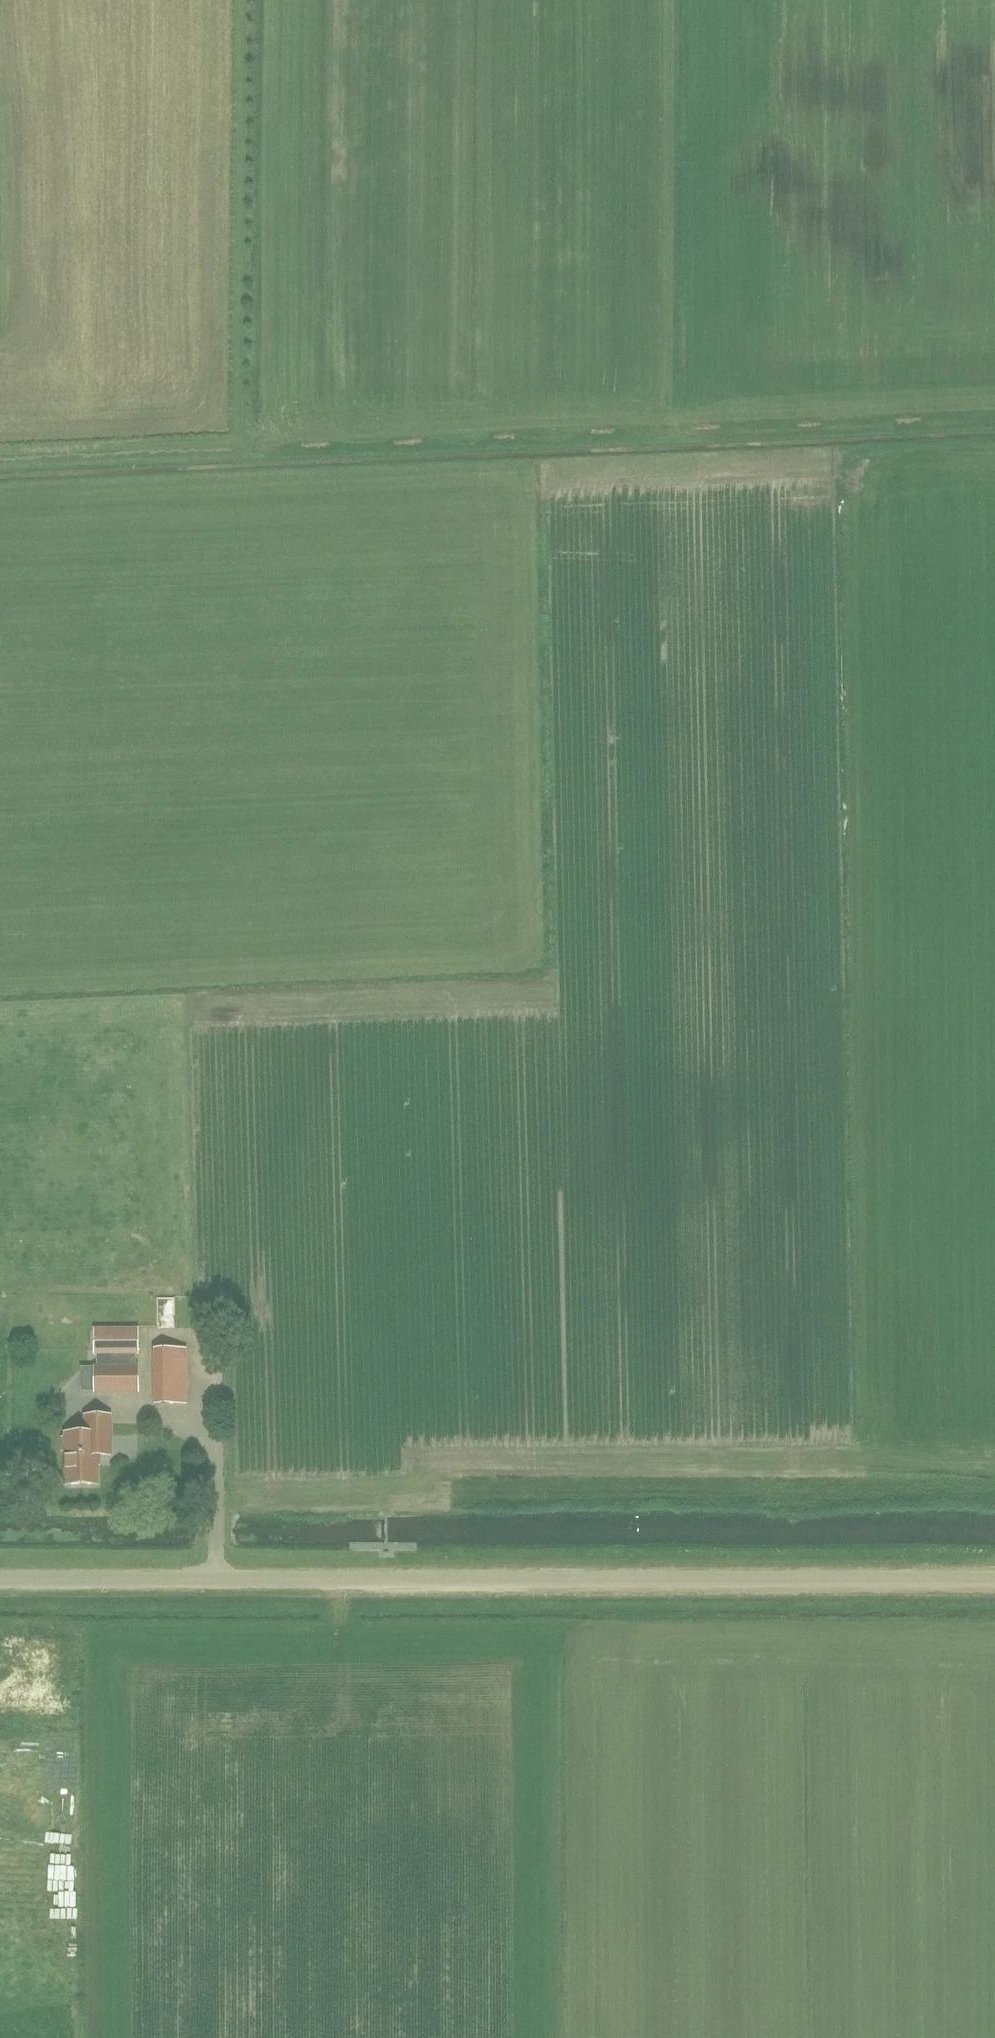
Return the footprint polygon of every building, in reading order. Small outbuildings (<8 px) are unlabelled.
[(93,1356),(139,1356),(138,1327),(93,1327),(93,1356)] [(186,1404),(185,1350),(157,1350),(158,1404),(186,1404)] [(138,1366),(94,1366),(94,1393),(138,1393),(138,1366)] [(85,1416),(85,1433),(65,1434),(66,1438),(63,1438),(63,1451),(66,1451),(66,1484),(97,1484),(96,1455),(109,1455),(109,1416),(85,1416)]
